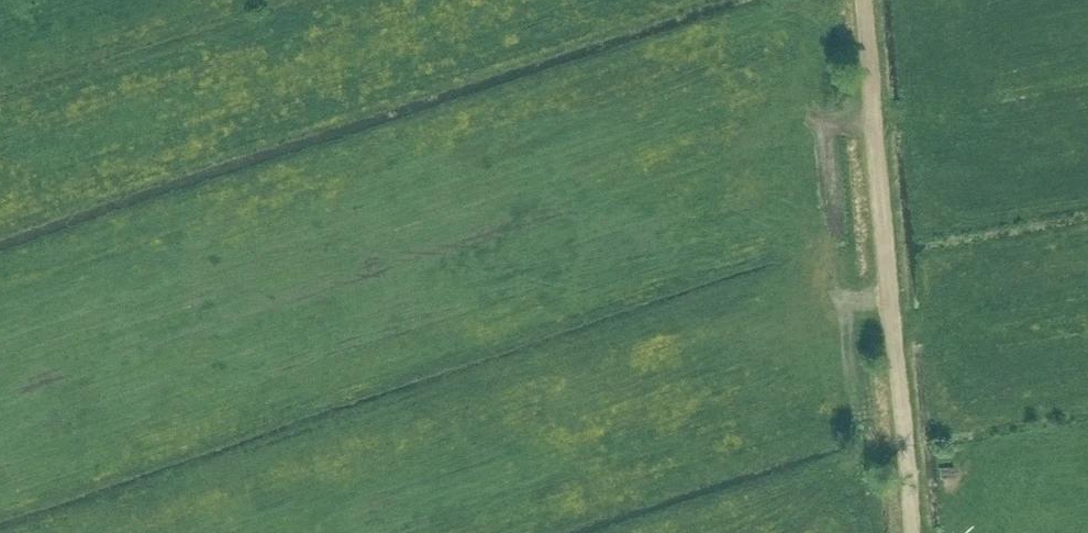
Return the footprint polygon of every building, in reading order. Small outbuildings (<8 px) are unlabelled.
[(969,509),(967,473),(950,474),(952,509),(969,509)]
